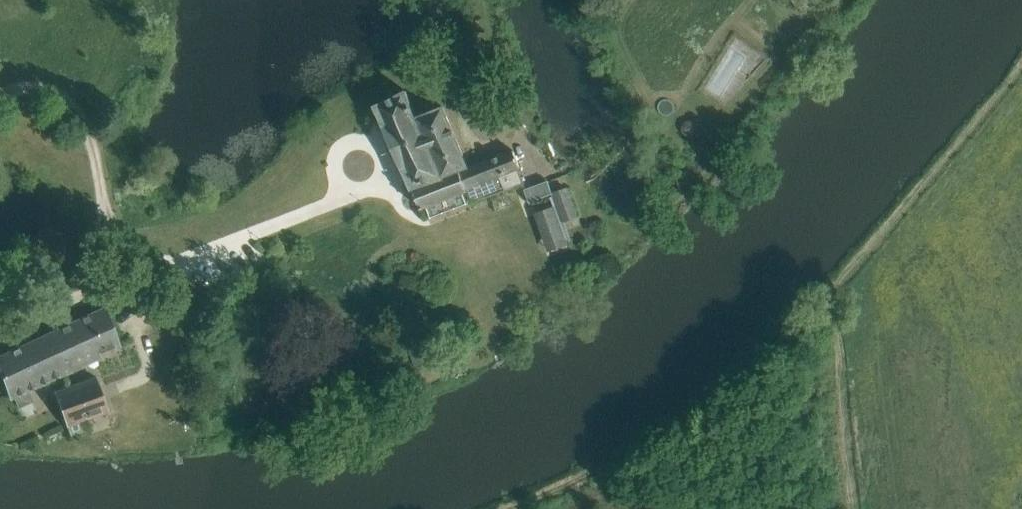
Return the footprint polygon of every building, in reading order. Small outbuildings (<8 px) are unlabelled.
[(406,91),(376,106),(414,191),(411,195),(414,204),(420,204),(421,208),(426,206),(464,192),(468,191),(467,189),(469,188),(475,186),(468,168),(443,106),(417,117),(406,91)] [(514,150),(468,168),(475,186),(469,188),(474,201),(525,183),(519,168),(520,167),(514,150)] [(527,188),(525,189),(529,202),(550,194),(553,193),(549,180),(548,181),(527,188)] [(73,364),(118,346),(104,308),(59,329),(74,369),(73,364)] [(74,369),(59,329),(0,356),(0,370),(10,398),(62,374),(74,369)] [(88,430),(84,419),(107,410),(95,378),(54,393),(66,425),(68,425),(71,436),(88,430)]
